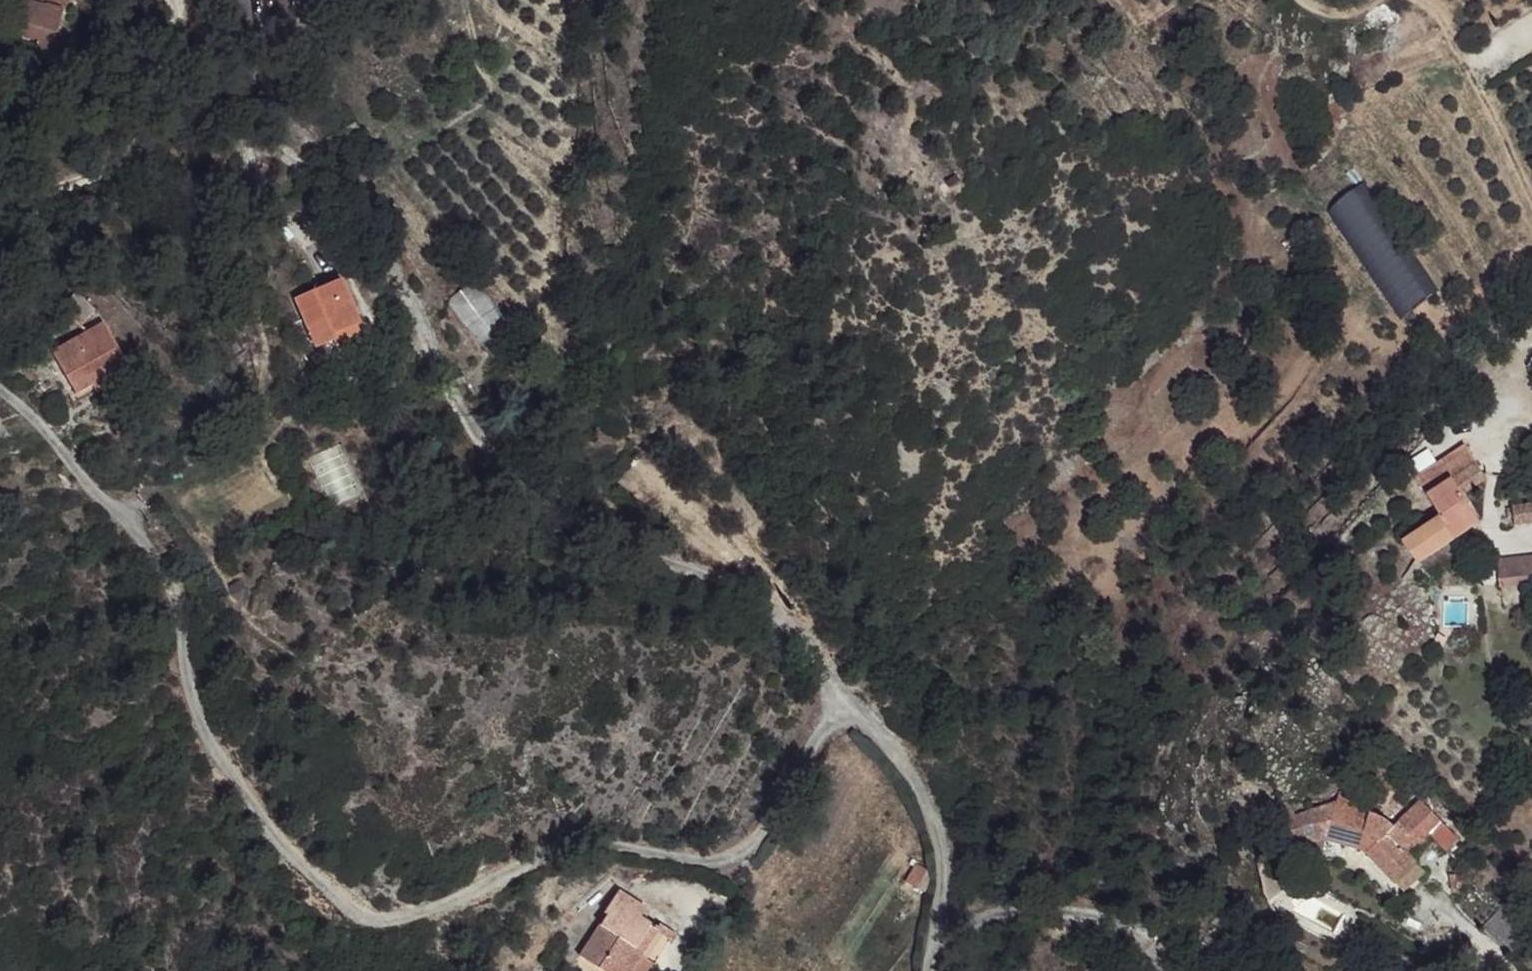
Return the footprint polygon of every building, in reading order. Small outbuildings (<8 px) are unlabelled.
[(46,7),(38,39),(57,45),(56,56),(77,60),(86,14),(46,7)] [(460,316),(486,351),(509,330),(477,286),(466,296),(470,307),(460,316)] [(330,301),(347,341),(376,330),(358,290),(330,301)] [(309,310),(331,361),(350,352),(347,341),(330,301),(309,310)] [(81,323),(96,341),(114,326),(96,308),(81,323)] [(70,366),(94,410),(110,402),(114,409),(148,393),(119,339),(70,366)] [(1466,452),(1417,485),(1442,516),(1406,545),(1419,564),(1478,521),(1463,500),(1487,484),(1466,452)] [(1516,523),(1531,520),(1531,505),(1514,510),(1516,523)] [(1503,585),(1531,578),(1531,554),(1497,563),(1503,585)] [(1323,820),(1309,852),(1337,862),(1371,910),(1394,890),(1381,875),(1393,868),(1399,874),(1407,868),(1422,858),(1424,856),(1404,828),(1373,851),(1359,833),(1323,820)] [(1407,868),(1421,885),(1436,878),(1422,858),(1407,868)] [(627,899),(606,932),(644,953),(661,928),(652,920),(655,913),(627,899)] [(1482,927),(1505,951),(1529,929),(1506,904),(1482,927)] [(602,970),(642,970),(654,959),(644,953),(606,932),(588,961),(602,970)]
